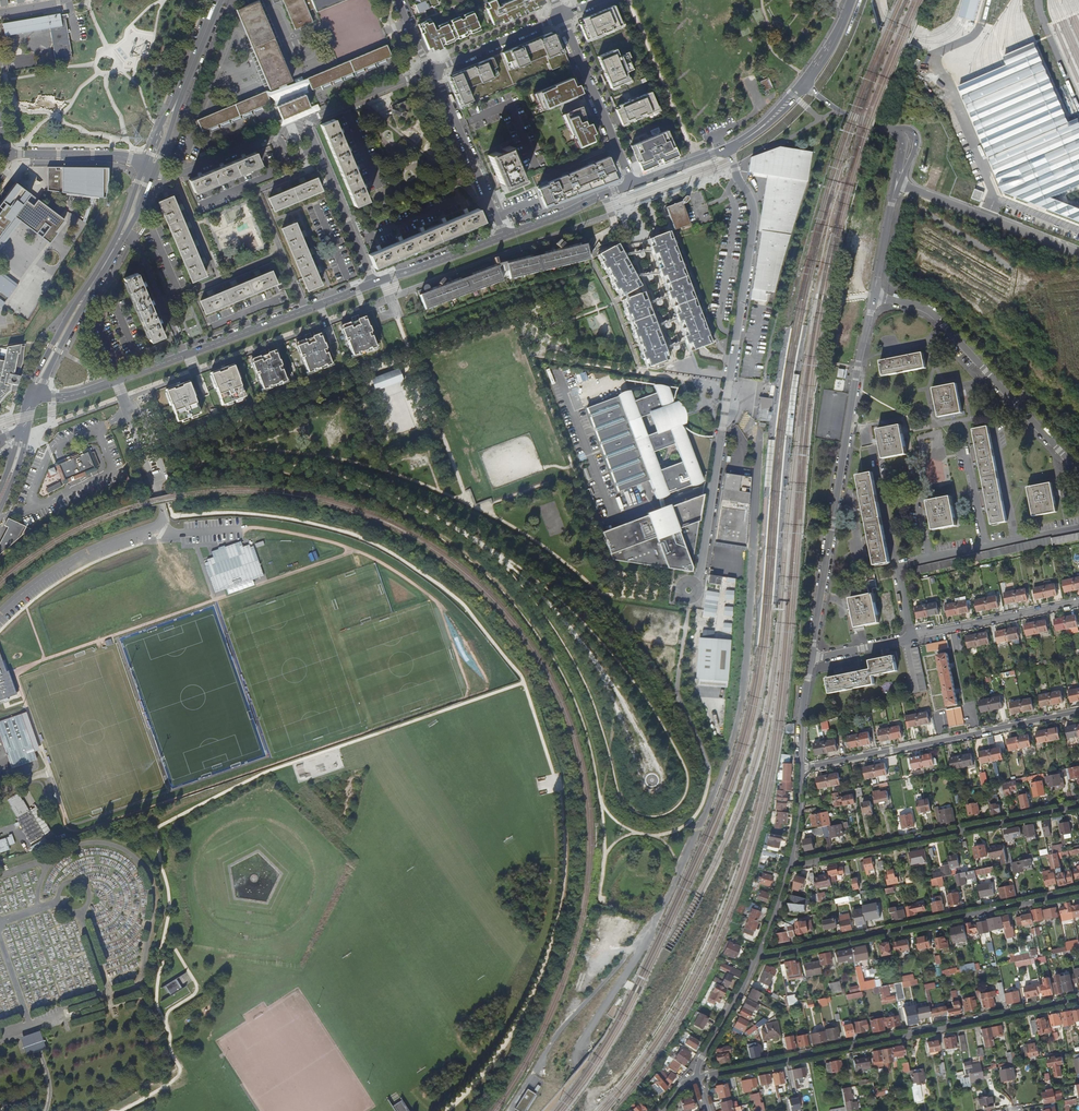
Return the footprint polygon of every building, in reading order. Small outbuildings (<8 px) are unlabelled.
[(344,0),(282,0),(295,30),(313,23),(308,11),(315,7),(317,12),(344,0)] [(418,4),(416,5),(419,13),(439,4),(438,0),(416,0),(418,4)] [(488,2),(490,7),(487,9),(494,23),(499,20),(503,18),(504,23),(542,7),(540,2),(544,0),(513,0),(503,4),(503,5),(499,7),(496,0),(494,0),(488,2)] [(959,16),(974,20),(980,0),(964,0),(959,16)] [(292,81),(277,48),(264,17),(257,1),(236,10),(250,44),(270,90),(292,81)] [(580,25),(586,40),(611,29),(612,32),(623,27),(614,6),(582,20),(584,23),(580,25)] [(61,13),(3,23),(6,36),(50,28),(55,63),(73,60),(70,43),(65,18),(62,18),(61,13)] [(432,20),(419,26),(428,47),(431,45),(434,52),(443,49),(442,45),(480,28),(475,15),(466,19),(465,16),(460,18),(461,21),(440,30),(441,31),(437,33),(432,20)] [(268,16),(264,17),(277,48),(280,46),(268,16)] [(551,33),(502,53),(510,71),(546,56),(549,63),(547,64),(550,72),(569,64),(558,36),(555,37),(554,34),(552,35),(551,33)] [(1036,43),(1003,57),(1007,66),(957,87),(996,180),(1001,191),(1048,210),(1078,222),(1078,209),(1052,199),(1078,187),(1078,146),(1036,43)] [(247,45),(267,92),(270,90),(250,44),(247,45)] [(333,82),(341,78),(344,77),(353,73),(355,72),(363,69),(366,67),(374,64),(376,63),(385,59),(392,56),(387,44),(308,79),(313,91),(322,87),(330,83),(333,82)] [(613,51),(598,57),(603,70),(604,70),(605,73),(605,74),(611,89),(629,81),(626,73),(633,70),(627,55),(619,58),(618,54),(615,55),(613,51)] [(492,57),(451,74),(452,76),(450,77),(451,79),(449,80),(454,92),(456,91),(457,92),(454,93),(460,108),(473,103),(467,88),(480,83),(480,82),(499,74),(492,57)] [(353,73),(344,77),(345,81),(355,77),(353,73)] [(321,108),(320,107),(313,91),(308,79),(306,75),(292,81),(270,90),(267,92),(272,103),(281,125),(321,108)] [(546,108),(582,93),(575,77),(539,92),(546,108)] [(760,81),(766,94),(771,92),(769,89),(774,87),(769,77),(760,81)] [(251,112),(254,111),(263,107),(272,103),(267,92),(199,122),(203,133),(209,130),(218,126),(221,125),(230,121),(232,120),(240,116),(242,116),(251,112)] [(622,125),(659,110),(651,92),(619,106),(620,109),(616,110),(622,125)] [(277,107),(283,120),(311,107),(305,95),(277,107)] [(419,121),(410,100),(396,106),(392,115),(398,129),(419,121)] [(574,134),(580,148),(594,142),(591,135),(594,133),(590,123),(586,125),(584,121),(586,120),(581,106),(560,115),(571,135),(574,134)] [(263,107),(254,111),(256,115),(265,111),(263,107)] [(333,120),(320,125),(354,207),(367,201),(362,190),(360,185),(355,172),(352,167),(347,153),(345,148),(339,135),(337,130),(333,120)] [(230,121),(221,125),(222,129),(232,125),(230,121)] [(218,126),(209,130),(211,134),(220,130),(218,126)] [(655,136),(631,146),(642,172),(678,158),(668,131),(659,134),(659,133),(660,133),(659,128),(651,132),(652,136),(654,135),(655,136)] [(496,152),(488,155),(502,189),(523,180),(510,146),(502,149),(503,152),(497,155),(496,152)] [(779,147),(750,158),(747,172),(767,175),(761,212),(758,232),(761,232),(752,289),(751,299),(766,302),(767,294),(770,295),(770,292),(774,293),(785,250),(790,235),(807,181),(812,152),(779,147)] [(188,181),(194,194),(260,165),(254,153),(188,181)] [(548,184),(537,188),(540,195),(540,196),(545,207),(556,203),(557,205),(592,191),(619,181),(614,170),(608,156),(594,162),(591,163),(567,173),(565,174),(551,180),(547,182),(548,184)] [(62,167),(48,167),(48,190),(61,192),(103,198),(105,198),(106,194),(107,189),(108,183),(108,178),(108,172),(108,167),(103,167),(62,167)] [(269,199),(274,210),(320,190),(315,179),(269,199)] [(14,216),(21,221),(49,243),(58,232),(56,231),(64,219),(38,199),(33,205),(26,200),(31,193),(17,183),(17,182),(15,184),(0,203),(0,208),(2,210),(0,212),(0,235),(14,216)] [(976,188),(973,198),(982,201),(985,191),(976,188)] [(33,205),(38,199),(31,193),(26,200),(33,205)] [(172,196),(158,202),(192,281),(205,275),(172,196)] [(680,204),(665,210),(669,221),(673,230),(675,229),(688,224),(680,204)] [(369,255),(374,267),(468,227),(483,221),(478,209),(369,255)] [(21,221),(14,216),(0,235),(0,249),(21,221)] [(294,223),(281,229),(307,290),(320,284),(294,223)] [(665,233),(650,239),(653,246),(656,255),(661,268),(664,277),(669,291),(672,299),(678,314),(680,321),(686,336),(689,344),(691,351),(701,347),(707,345),(704,338),(707,337),(704,329),(701,330),(696,317),(699,315),(696,307),(693,308),(687,294),(691,293),(688,284),(684,285),(679,272),(683,270),(679,261),(676,263),(671,249),(674,248),(671,240),(667,241),(665,233)] [(554,244),(558,249),(559,249),(563,246),(558,241),(554,244)] [(599,250),(599,256),(602,254),(606,261),(602,263),(606,270),(610,268),(617,282),(614,284),(618,291),(621,289),(625,296),(638,289),(636,286),(637,285),(635,281),(639,279),(635,272),(632,274),(629,270),(628,271),(625,265),(626,264),(624,260),(627,258),(623,251),(619,253),(618,249),(616,250),(615,247),(614,245),(606,248),(604,246),(598,248),(599,250)] [(619,253),(623,251),(620,245),(615,247),(616,250),(618,249),(619,253)] [(418,296),(423,308),(500,280),(507,278),(587,258),(584,246),(496,267),(418,296)] [(676,263),(679,261),(674,248),(671,249),(676,263)] [(657,269),(661,268),(656,255),(652,256),(657,269)] [(587,258),(507,278),(508,281),(536,273),(588,261),(587,258)] [(632,274),(635,272),(627,258),(624,260),(626,264),(625,265),(628,271),(629,270),(632,274)] [(606,270),(614,284),(617,282),(610,268),(606,270)] [(684,285),(688,284),(683,270),(679,272),(684,285)] [(18,285),(0,271),(0,309),(18,285)] [(200,301),(205,313),(275,284),(270,271),(200,301)] [(137,273),(123,279),(150,341),(164,335),(137,273)] [(665,292),(669,291),(664,277),(660,279),(665,292)] [(500,280),(423,308),(424,311),(501,282),(500,280)] [(693,308),(696,307),(691,293),(687,294),(693,308)] [(628,297),(625,300),(627,307),(624,308),(627,317),(630,315),(636,329),(632,331),(635,339),(639,337),(644,352),(641,353),(644,361),(647,359),(650,367),(654,365),(655,367),(662,365),(661,363),(663,362),(661,359),(664,358),(662,354),(665,353),(662,345),(659,346),(658,342),(656,343),(653,336),(655,335),(653,331),(657,330),(654,322),(651,324),(649,320),(647,321),(645,315),(647,314),(645,309),(649,308),(646,300),(642,302),(641,297),(639,298),(638,295),(635,296),(635,294),(628,297)] [(674,315),(678,314),(672,299),(669,301),(674,315)] [(651,324),(654,322),(649,308),(645,309),(647,314),(645,315),(647,321),(649,320),(651,324)] [(627,317),(632,331),(636,329),(630,315),(627,317)] [(701,330),(704,329),(699,315),(696,317),(701,330)] [(349,323),(340,326),(341,330),(345,340),(348,348),(349,347),(353,357),(376,348),(372,337),(371,333),(369,327),(369,328),(366,320),(365,319),(365,317),(357,320),(358,321),(350,324),(349,323)] [(682,337),(686,336),(680,321),(677,323),(682,337)] [(659,346),(662,345),(657,330),(653,331),(655,335),(653,336),(656,343),(658,342),(659,346)] [(304,340),(295,343),(296,347),(300,357),(303,364),(304,364),(307,373),(331,364),(327,353),(326,349),(324,344),(323,344),(321,337),(320,335),(320,334),(312,337),(313,338),(305,341),(304,340)] [(635,339),(641,353),(644,352),(639,337),(635,339)] [(0,403),(3,398),(7,394),(11,391),(12,385),(18,386),(20,376),(18,376),(19,373),(22,368),(24,362),(25,350),(26,344),(24,345),(7,348),(5,356),(0,356),(2,349),(0,349),(0,403)] [(259,356),(250,360),(251,363),(255,373),(258,381),(259,380),(262,390),(286,381),(282,370),(281,366),(279,361),(278,361),(276,353),(275,352),(275,351),(267,353),(267,354),(259,357),(259,356)] [(923,353),(909,355),(904,357),(903,353),(895,355),(896,358),(890,359),(881,361),(884,376),(926,368),(923,353)] [(232,366),(209,374),(214,388),(218,399),(220,405),(243,397),(241,391),(240,391),(236,380),(237,380),(232,366)] [(404,381),(399,369),(371,379),(375,391),(404,381)] [(580,381),(588,378),(586,372),(577,375),(580,381)] [(187,382),(164,391),(169,405),(169,404),(172,412),(173,415),(175,421),(198,413),(196,407),(194,404),(192,396),(187,382)] [(939,416),(962,412),(957,383),(934,388),(939,416)] [(679,425),(676,421),(673,416),(672,412),(672,410),(671,403),(671,401),(672,399),(668,388),(653,387),(656,393),(633,401),(629,391),(618,396),(618,397),(587,408),(618,492),(645,482),(649,481),(656,499),(669,495),(669,494),(691,486),(703,482),(683,429),(679,425)] [(771,412),(772,402),(770,401),(765,401),(759,400),(759,404),(758,409),(757,415),(757,420),(770,421),(771,415),(771,412)] [(883,458),(907,453),(902,425),(878,429),(880,443),(883,458)] [(988,505),(989,510),(992,525),(1008,522),(989,426),(974,429),(977,446),(978,452),(975,452),(977,461),(980,460),(981,465),(986,491),(987,497),(983,497),(985,506),(988,505)] [(90,453),(89,451),(57,464),(65,483),(97,469),(96,467),(100,465),(94,452),(90,453)] [(872,551),(873,556),(875,565),(890,562),(873,472),(858,475),(861,492),(862,498),(859,498),(860,507),(863,506),(864,511),(869,537),(870,542),(867,543),(868,551),(872,551)] [(751,477),(724,474),(714,546),(745,551),(746,551),(746,549),(751,477)] [(56,488),(51,479),(48,481),(47,479),(43,482),(45,486),(40,489),(44,495),(56,488)] [(1034,517),(1057,512),(1054,497),(1052,483),(1029,487),(1034,517)] [(647,513),(647,515),(648,518),(605,534),(604,531),(601,532),(611,560),(673,569),(691,572),(703,498),(700,496),(661,510),(661,512),(647,513)] [(933,529),(956,524),(951,496),(928,501),(933,529)] [(647,515),(604,531),(605,534),(648,518),(647,515)] [(32,530),(30,529),(8,520),(5,526),(8,527),(0,543),(0,556),(32,530)] [(1051,537),(916,567),(918,574),(1052,544),(1051,537)] [(218,550),(211,553),(212,558),(206,560),(206,563),(204,564),(215,593),(225,590),(228,597),(257,587),(254,579),(262,576),(252,546),(248,547),(248,545),(241,547),(239,542),(223,546),(217,548),(218,550)] [(856,626),(879,621),(873,589),(877,588),(874,573),(865,574),(869,594),(850,598),(855,621),(856,626)] [(708,575),(707,583),(719,585),(720,577),(712,576),(708,575)] [(1066,592),(1076,590),(1074,579),(1063,581),(1066,592)] [(1055,583),(1045,585),(1047,597),(1057,595),(1055,583)] [(1037,599),(1047,597),(1045,585),(1034,588),(1037,599)] [(1026,589),(1015,591),(1018,602),(1028,600),(1026,589)] [(733,600),(734,591),(725,590),(724,599),(733,600)] [(707,591),(705,600),(717,601),(719,593),(707,591)] [(1007,605),(1018,602),(1015,591),(1005,593),(1007,605)] [(997,596),(986,598),(988,609),(999,607),(997,596)] [(978,612),(988,609),(986,598),(976,600),(978,612)] [(967,601),(957,603),(959,615),(969,612),(967,601)] [(927,605),(929,616),(940,614),(937,602),(927,605)] [(949,617),(959,615),(957,603),(946,605),(949,617)] [(919,618),(929,616),(927,605),(917,607),(919,618)] [(724,606),(724,616),(732,616),(733,607),(724,606)] [(717,609),(704,607),(704,610),(703,616),(715,618),(717,609)] [(1065,617),(1068,628),(1078,626),(1076,615),(1065,617)] [(1057,631),(1068,628),(1065,617),(1055,619),(1057,631)] [(1046,620),(1036,622),(1038,633),(1048,630),(1046,620)] [(856,626),(855,621),(853,621),(855,629),(864,627),(864,626),(879,623),(879,621),(856,626)] [(1027,635),(1038,633),(1036,622),(1025,624),(1027,635)] [(723,623),(722,632),(731,633),(732,624),(723,623)] [(1007,629),(1009,641),(1020,639),(1017,627),(1007,629)] [(703,629),(703,637),(714,637),(714,630),(703,629)] [(999,643),(1009,641),(1007,629),(997,631),(999,643)] [(977,634),(979,645),(990,643),(988,632),(977,634)] [(969,647),(979,645),(977,634),(967,636),(969,647)] [(701,639),(698,679),(726,681),(730,641),(701,639)] [(947,640),(926,645),(928,652),(949,648),(947,640)] [(920,646),(912,648),(920,691),(928,690),(920,646)] [(0,648),(0,702),(6,700),(19,695),(11,671),(8,673),(0,648)] [(845,675),(840,676),(827,679),(830,694),(875,684),(874,676),(898,671),(896,662),(899,661),(897,652),(889,653),(890,656),(885,657),(870,660),(872,669),(859,672),(853,673),(853,669),(844,671),(845,675)] [(948,653),(937,655),(940,665),(938,665),(939,670),(941,670),(945,691),(944,691),(944,696),(946,695),(948,706),(958,704),(948,653)] [(1078,701),(1078,689),(1070,691),(1072,702),(1078,701)] [(1061,691),(1050,693),(1053,704),(1063,702),(1061,691)] [(1043,707),(1053,704),(1050,693),(1040,695),(1043,707)] [(1001,696),(990,698),(993,710),(1003,708),(1001,696)] [(983,712),(993,710),(990,698),(980,700),(983,712)] [(1021,700),(1024,712),(1034,710),(1032,698),(1021,700)] [(1013,714),(1024,712),(1021,700),(1011,702),(1013,714)] [(961,707),(946,710),(950,727),(964,724),(961,707)] [(917,714),(919,725),(930,723),(928,711),(917,714)] [(11,769),(37,760),(21,714),(0,721),(0,738),(11,769)] [(909,727),(919,725),(917,714),(907,716),(909,727)] [(1078,736),(1078,735),(1077,724),(1066,726),(1069,738),(1078,736)] [(889,728),(892,739),(902,737),(900,725),(889,728)] [(1047,729),(1050,741),(1060,738),(1058,727),(1047,729)] [(881,741),(892,739),(889,728),(879,730),(881,741)] [(1039,743),(1050,741),(1047,729),(1037,731),(1039,743)] [(869,732),(858,734),(861,746),(871,743),(869,732)] [(850,748),(861,746),(858,734),(848,736),(850,748)] [(1018,736),(1021,748),(1031,746),(1029,734),(1018,736)] [(1010,750),(1021,748),(1018,736),(1008,738),(1010,750)] [(835,739),(825,741),(827,753),(838,750),(835,739)] [(817,755),(827,753),(825,741),(815,743),(817,755)] [(990,749),(993,761),(1003,759),(1001,747),(990,749)] [(982,763),(987,762),(993,761),(990,749),(980,752),(982,763)] [(922,756),(924,767),(935,765),(933,753),(922,756)] [(961,755),(963,767),(974,765),(971,753),(961,755)] [(953,769),(963,767),(961,755),(951,758),(953,769)] [(914,769),(924,767),(922,756),(912,758),(914,769)] [(296,764),(301,779),(311,776),(308,767),(311,766),(309,760),(296,764)] [(783,769),(782,781),(786,781),(790,781),(791,764),(783,763),(783,769)] [(875,765),(877,777),(887,775),(885,763),(875,765)] [(867,779),(877,777),(875,765),(864,767),(867,779)] [(1078,777),(1078,766),(1070,768),(1072,779),(1078,777)] [(828,775),(831,786),(841,784),(839,773),(828,775)] [(1064,781),(1062,774),(1058,774),(1048,776),(1050,787),(1061,785),(1060,782),(1064,781)] [(820,789),(831,786),(828,775),(818,777),(820,789)] [(1003,783),(1003,784),(1004,790),(1005,796),(1012,795),(1010,787),(1014,786),(1014,785),(1016,784),(1016,779),(1013,780),(1007,781),(1007,783),(1003,783)] [(1042,781),(1032,783),(1035,797),(1046,794),(1042,781)] [(929,789),(917,791),(918,797),(930,794),(929,789)] [(881,790),(873,792),(875,803),(889,800),(887,791),(881,792),(881,790)] [(776,800),(786,801),(786,796),(784,796),(784,792),(777,791),(776,800)] [(834,793),(836,806),(842,805),(841,801),(844,800),(843,797),(842,793),(842,791),(834,793)] [(1027,791),(1022,792),(1024,808),(1030,806),(1027,791)] [(15,818),(30,843),(50,832),(36,807),(30,811),(18,793),(6,799),(17,818),(15,818)] [(843,797),(844,800),(845,804),(845,805),(856,803),(854,794),(847,795),(847,797),(843,797)] [(918,801),(920,812),(931,810),(928,799),(918,801)] [(996,799),(990,800),(993,814),(999,813),(998,812),(1001,811),(1000,804),(998,805),(996,799)] [(785,806),(786,801),(776,800),(776,810),(783,811),(783,806),(785,806)] [(870,801),(863,802),(865,813),(869,812),(869,814),(873,813),(870,801)] [(976,803),(966,805),(969,815),(979,813),(976,803)] [(941,821),(942,824),(955,821),(952,808),(939,811),(939,807),(935,808),(938,822),(941,821)] [(787,823),(787,812),(777,812),(775,828),(781,828),(781,823),(787,823)] [(823,813),(812,815),(814,825),(825,823),(823,813)] [(912,814),(900,816),(903,828),(914,826),(912,814)] [(1058,817),(1059,825),(1061,836),(1063,841),(1063,846),(1067,845),(1066,842),(1074,840),(1072,833),(1070,823),(1064,824),(1063,816),(1058,817)] [(843,824),(830,826),(832,837),(845,834),(843,824)] [(1034,825),(1025,827),(1027,837),(1036,836),(1034,825)] [(814,834),(824,832),(823,826),(813,829),(814,834)] [(1020,827),(1005,830),(1007,842),(1013,840),(1013,838),(1021,836),(1020,827)] [(778,848),(780,836),(770,834),(768,846),(778,848)] [(0,840),(0,853),(9,851),(9,846),(15,843),(12,836),(0,840)] [(813,840),(803,842),(804,851),(814,849),(813,840)] [(1005,845),(989,848),(991,858),(1000,856),(1002,865),(1009,863),(1005,849),(1005,845)] [(984,846),(973,848),(975,859),(986,857),(984,846)] [(925,850),(909,853),(912,864),(922,862),(922,864),(928,863),(925,850)] [(1053,854),(1054,857),(1055,860),(1057,868),(1060,886),(1068,885),(1068,884),(1065,873),(1060,874),(1059,872),(1061,871),(1059,859),(1062,858),(1062,856),(1061,852),(1053,854)] [(949,857),(950,865),(954,865),(959,864),(957,855),(949,857)] [(864,860),(864,861),(866,870),(874,869),(872,858),(864,860)] [(1013,863),(1010,863),(1011,872),(1016,870),(1016,869),(1033,865),(1031,859),(1029,859),(1013,863)] [(828,867),(830,874),(830,875),(832,882),(837,881),(835,875),(839,875),(837,865),(828,867)] [(933,874),(934,879),(943,877),(952,875),(950,865),(942,867),(943,872),(933,874)] [(992,867),(981,869),(982,875),(995,872),(994,867),(992,867)] [(757,880),(758,881),(760,881),(759,884),(768,887),(771,875),(762,872),(761,876),(758,876),(757,880)] [(957,874),(956,874),(959,886),(967,884),(965,877),(963,878),(962,873),(957,874)] [(1055,874),(1047,876),(1045,876),(1047,886),(1057,884),(1055,874)] [(822,877),(815,878),(815,882),(817,889),(822,888),(832,886),(832,882),(830,875),(822,877)] [(808,879),(798,877),(794,890),(800,891),(801,889),(804,890),(808,879)] [(945,884),(943,877),(934,879),(932,879),(934,885),(939,884),(939,885),(945,884)] [(1010,887),(999,889),(1001,899),(1016,896),(1013,879),(1008,880),(1010,887)] [(992,883),(978,886),(980,897),(981,897),(995,894),(992,883)] [(767,893),(760,891),(757,899),(765,902),(768,897),(766,896),(767,893)] [(825,893),(818,895),(820,903),(827,901),(825,893)] [(959,893),(948,895),(950,906),(962,904),(959,893)] [(806,904),(808,899),(792,895),(790,903),(788,902),(789,910),(792,910),(793,911),(798,910),(799,912),(804,910),(803,907),(804,904),(806,904)] [(935,912),(945,910),(942,898),(932,900),(935,912)] [(1062,902),(1057,903),(1059,910),(1060,910),(1061,915),(1072,912),(1070,903),(1066,905),(1066,908),(1063,909),(1062,902)] [(877,904),(865,906),(867,917),(874,915),(873,911),(878,909),(877,904)] [(913,912),(919,911),(918,905),(907,908),(909,917),(914,916),(913,912)] [(895,908),(890,909),(891,912),(894,912),(895,919),(906,917),(904,910),(896,911),(895,908)] [(1048,910),(1050,919),(1059,917),(1057,908),(1048,910)] [(864,909),(851,912),(854,926),(867,924),(864,909)] [(1042,909),(1033,911),(1035,922),(1044,920),(1042,909)] [(749,918),(758,921),(761,913),(752,910),(749,918)] [(1022,917),(1023,925),(1024,926),(1035,924),(1033,914),(1022,917)] [(840,917),(844,931),(853,929),(850,915),(840,917)] [(1005,929),(1007,939),(1013,937),(1015,937),(1014,927),(1012,928),(1011,923),(1010,916),(1002,917),(1005,929)] [(996,931),(1005,929),(1002,917),(993,919),(996,931)] [(753,932),(758,921),(749,918),(745,928),(753,932)] [(823,920),(825,929),(836,927),(838,935),(843,934),(840,924),(837,925),(836,919),(829,920),(829,919),(823,920)] [(797,923),(797,925),(799,934),(810,932),(807,920),(797,923)] [(788,927),(788,930),(789,936),(796,935),(794,926),(793,925),(785,922),(786,928),(788,927)] [(981,934),(990,932),(988,922),(979,924),(981,934)] [(976,933),(979,933),(977,925),(972,926),(971,924),(967,925),(969,935),(972,934),(973,937),(977,936),(976,933)] [(952,929),(955,944),(967,941),(964,926),(952,929)] [(780,942),(789,940),(790,939),(789,936),(788,930),(784,931),(780,932),(781,936),(778,936),(780,942)] [(928,937),(918,939),(920,949),(932,947),(931,940),(929,941),(928,937)] [(947,937),(937,939),(939,950),(949,948),(947,937)] [(738,942),(730,939),(725,953),(735,957),(740,945),(737,944),(738,942)] [(908,940),(897,943),(899,950),(902,949),(903,952),(911,950),(908,940)] [(890,943),(881,944),(884,956),(892,954),(890,943)] [(864,946),(851,948),(851,950),(854,962),(867,959),(864,946)] [(847,963),(854,962),(851,950),(835,953),(837,963),(847,961),(847,963)] [(829,953),(819,955),(821,966),(832,963),(829,953)] [(1011,958),(1012,964),(1031,960),(1030,957),(1030,954),(1011,958)] [(860,960),(864,977),(870,975),(867,959),(860,960)] [(783,962),(784,964),(786,975),(787,980),(801,977),(798,964),(795,965),(794,963),(794,960),(783,962)] [(732,967),(723,962),(720,968),(728,972),(733,975),(739,978),(741,974),(731,969),(732,967)] [(819,962),(803,965),(805,977),(821,973),(819,962)] [(773,967),(765,965),(765,966),(764,966),(760,976),(761,977),(760,980),(761,981),(760,983),(769,985),(772,975),(773,975),(775,969),(772,969),(773,967)] [(859,966),(855,968),(856,976),(857,980),(859,991),(863,990),(873,988),(875,988),(873,980),(863,982),(859,966)] [(942,971),(943,978),(946,977),(946,975),(953,973),(954,975),(961,974),(960,974),(960,971),(957,971),(956,968),(945,970),(945,971),(942,971)] [(580,990),(586,973),(578,971),(572,988),(580,990)] [(728,984),(733,975),(728,972),(723,981),(728,984)] [(1057,984),(1054,984),(1056,994),(1064,993),(1061,977),(1060,975),(1055,976),(1057,984)] [(1075,975),(1061,977),(1064,993),(1073,991),(1072,984),(1077,983),(1075,975)] [(953,976),(949,976),(952,989),(951,990),(953,1001),(958,1000),(956,993),(953,976)] [(176,978),(164,986),(170,996),(182,988),(176,978)] [(1045,985),(1042,986),(1044,996),(1053,994),(1050,978),(1044,980),(1045,985)] [(831,993),(841,991),(841,990),(839,981),(829,984),(831,993)] [(911,986),(909,981),(906,981),(902,982),(894,984),(894,987),(897,1001),(905,999),(903,988),(911,986)] [(997,984),(1002,1009),(1008,1008),(1007,1005),(1004,992),(1003,983),(997,984)] [(887,985),(879,987),(882,1000),(881,1000),(882,1005),(887,1004),(886,1001),(895,999),(894,997),(885,998),(885,997),(890,996),(887,985)] [(1037,986),(1025,988),(1027,999),(1039,996),(1037,986)] [(724,992),(715,987),(710,997),(719,1002),(724,992)] [(760,993),(753,989),(749,998),(756,1001),(760,993)] [(994,992),(980,995),(983,1009),(994,1007),(992,998),(995,997),(994,992)] [(1018,992),(1008,994),(1010,1004),(1021,1002),(1018,992)] [(795,995),(787,996),(787,997),(789,1005),(789,1006),(793,1005),(797,1004),(795,995)] [(929,997),(927,998),(928,1006),(931,1017),(931,1018),(947,1015),(946,1009),(945,1007),(933,1010),(932,1005),(931,1005),(929,997)] [(974,998),(963,1000),(965,1012),(976,1009),(974,998)] [(747,999),(743,1007),(753,1012),(754,1010),(756,1011),(759,1006),(747,999)] [(953,1007),(946,1009),(947,1015),(947,1016),(960,1014),(958,1006),(959,1006),(958,1000),(953,1001),(952,1001),(953,1007)] [(906,1025),(918,1023),(917,1020),(915,1009),(915,1006),(908,1007),(902,1008),(906,1025)] [(928,1006),(915,1009),(917,1020),(918,1019),(922,1019),(931,1017),(928,1006)] [(749,1020),(753,1012),(743,1007),(739,1014),(749,1020)] [(1071,1012),(1062,1014),(1065,1031),(1070,1030),(1069,1027),(1074,1026),(1071,1012)] [(708,1017),(700,1013),(694,1024),(702,1029),(708,1017)] [(1049,1016),(1054,1040),(1059,1039),(1057,1033),(1056,1034),(1054,1027),(1061,1026),(1059,1014),(1049,1016)] [(742,1031),(748,1021),(740,1017),(734,1027),(742,1031)] [(873,1017),(870,1018),(873,1032),(884,1030),(883,1027),(886,1026),(885,1018),(874,1020),(873,1017)] [(895,1017),(886,1019),(888,1028),(900,1026),(898,1020),(895,1020),(895,1017)] [(1036,1020),(1039,1031),(1043,1030),(1044,1034),(1051,1033),(1049,1022),(1047,1023),(1046,1018),(1036,1020)] [(845,1038),(854,1036),(853,1034),(851,1021),(843,1023),(844,1026),(843,1027),(845,1038)] [(855,1034),(853,1034),(854,1036),(855,1040),(858,1039),(857,1034),(866,1032),(865,1028),(868,1028),(866,1021),(853,1024),(855,1034)] [(777,1023),(765,1025),(766,1029),(762,1030),(763,1039),(767,1038),(768,1040),(780,1037),(777,1023)] [(755,1024),(746,1031),(749,1035),(758,1028),(755,1024)] [(990,1028),(993,1038),(1003,1036),(1001,1026),(990,1028)] [(837,1028),(826,1030),(828,1041),(839,1039),(837,1028)] [(985,1047),(994,1045),(993,1040),(992,1040),(989,1028),(981,1030),(985,1047)] [(812,1044),(827,1041),(825,1032),(810,1035),(812,1044)] [(807,1034),(796,1037),(799,1047),(809,1045),(807,1034)] [(962,1051),(968,1049),(964,1034),(958,1035),(962,1051)] [(694,1048),(699,1041),(691,1036),(686,1043),(694,1048)] [(792,1036),(784,1038),(786,1050),(795,1048),(792,1036)] [(955,1036),(943,1039),(945,1049),(949,1048),(950,1052),(954,1052),(953,1048),(957,1047),(955,1036)] [(30,1037),(23,1040),(28,1052),(35,1050),(30,1037)] [(937,1041),(927,1043),(928,1053),(939,1051),(937,1041)] [(752,1044),(747,1045),(750,1058),(759,1056),(758,1052),(761,1052),(759,1045),(755,1042),(752,1043),(752,1044)] [(1028,1046),(1031,1063),(1032,1062),(1037,1061),(1037,1057),(1040,1057),(1037,1044),(1028,1046)] [(902,1046),(890,1048),(891,1048),(893,1062),(896,1061),(895,1057),(904,1055),(902,1046)] [(729,1048),(717,1050),(718,1055),(716,1055),(718,1060),(719,1060),(720,1063),(729,1061),(727,1054),(731,1053),(729,1048)] [(891,1048),(880,1050),(881,1058),(882,1063),(882,1064),(884,1063),(885,1073),(890,1072),(889,1063),(893,1062),(891,1048)] [(680,1064),(683,1066),(691,1055),(682,1049),(675,1060),(680,1064)] [(879,1051),(872,1052),(873,1058),(871,1058),(871,1060),(872,1060),(881,1059),(879,1051)] [(856,1069),(870,1066),(869,1058),(854,1061),(856,1069)] [(1061,1066),(1065,1065),(1064,1059),(1057,1061),(1056,1058),(1053,1058),(1053,1061),(1049,1062),(1051,1071),(1055,1070),(1056,1078),(1063,1077),(1061,1066)] [(669,1067),(674,1072),(680,1064),(675,1060),(674,1059),(669,1067)] [(826,1063),(827,1074),(843,1070),(842,1066),(841,1066),(840,1061),(826,1063)] [(664,1081),(669,1085),(676,1076),(671,1072),(667,1077),(664,1074),(669,1067),(666,1066),(665,1068),(661,1065),(659,1069),(661,1071),(657,1075),(664,1082),(664,1081)] [(805,1068),(792,1071),(794,1080),(796,1088),(800,1087),(798,1079),(807,1077),(805,1068)] [(913,1072),(910,1072),(912,1084),(915,1083),(916,1085),(924,1084),(922,1070),(919,1070),(920,1073),(914,1075),(913,1072)] [(1014,1070),(1001,1072),(1003,1083),(1017,1081),(1014,1070)] [(664,1082),(657,1075),(655,1073),(653,1077),(656,1081),(651,1086),(659,1094),(667,1086),(664,1082)] [(773,1075),(775,1086),(777,1085),(785,1084),(782,1073),(773,1075)] [(981,1073),(968,1076),(970,1085),(974,1084),(974,1082),(983,1080),(981,1073)] [(769,1075),(758,1077),(760,1086),(764,1085),(765,1090),(768,1089),(767,1087),(771,1086),(769,1075)] [(970,1085),(968,1076),(965,1076),(957,1078),(958,1081),(960,1080),(961,1086),(962,1086),(966,1085),(967,1088),(970,1087),(970,1085)] [(727,1085),(717,1087),(719,1098),(730,1096),(727,1085)] [(537,1094),(528,1088),(515,1108),(520,1110),(527,1110),(537,1094)] [(841,1089),(845,1107),(846,1110),(848,1110),(856,1110),(855,1102),(850,1103),(849,1100),(850,1100),(849,1094),(847,1094),(846,1088),(841,1089)] [(1043,1104),(1055,1102),(1053,1093),(1053,1090),(1047,1091),(1047,1093),(1041,1094),(1043,1104)] [(1053,1093),(1055,1102),(1056,1104),(1062,1102),(1061,1097),(1060,1092),(1053,1093)] [(753,1110),(763,1110),(764,1110),(764,1109),(763,1104),(760,1105),(758,1093),(749,1095),(750,1100),(754,1099),(756,1107),(753,1108),(753,1110)] [(790,1097),(791,1110),(800,1109),(800,1102),(803,1102),(803,1096),(790,1097)] [(981,1096),(982,1098),(977,1099),(979,1107),(983,1106),(983,1110),(992,1109),(990,1097),(985,1097),(985,1096),(981,1096)] [(691,1097),(681,1100),(684,1110),(694,1107),(691,1097)] [(721,1101),(723,1109),(733,1107),(731,1099),(721,1101)] [(392,1106),(395,1110),(409,1110),(402,1100),(392,1106)] [(632,1109),(635,1110),(643,1110),(645,1109),(639,1102),(632,1109)]
